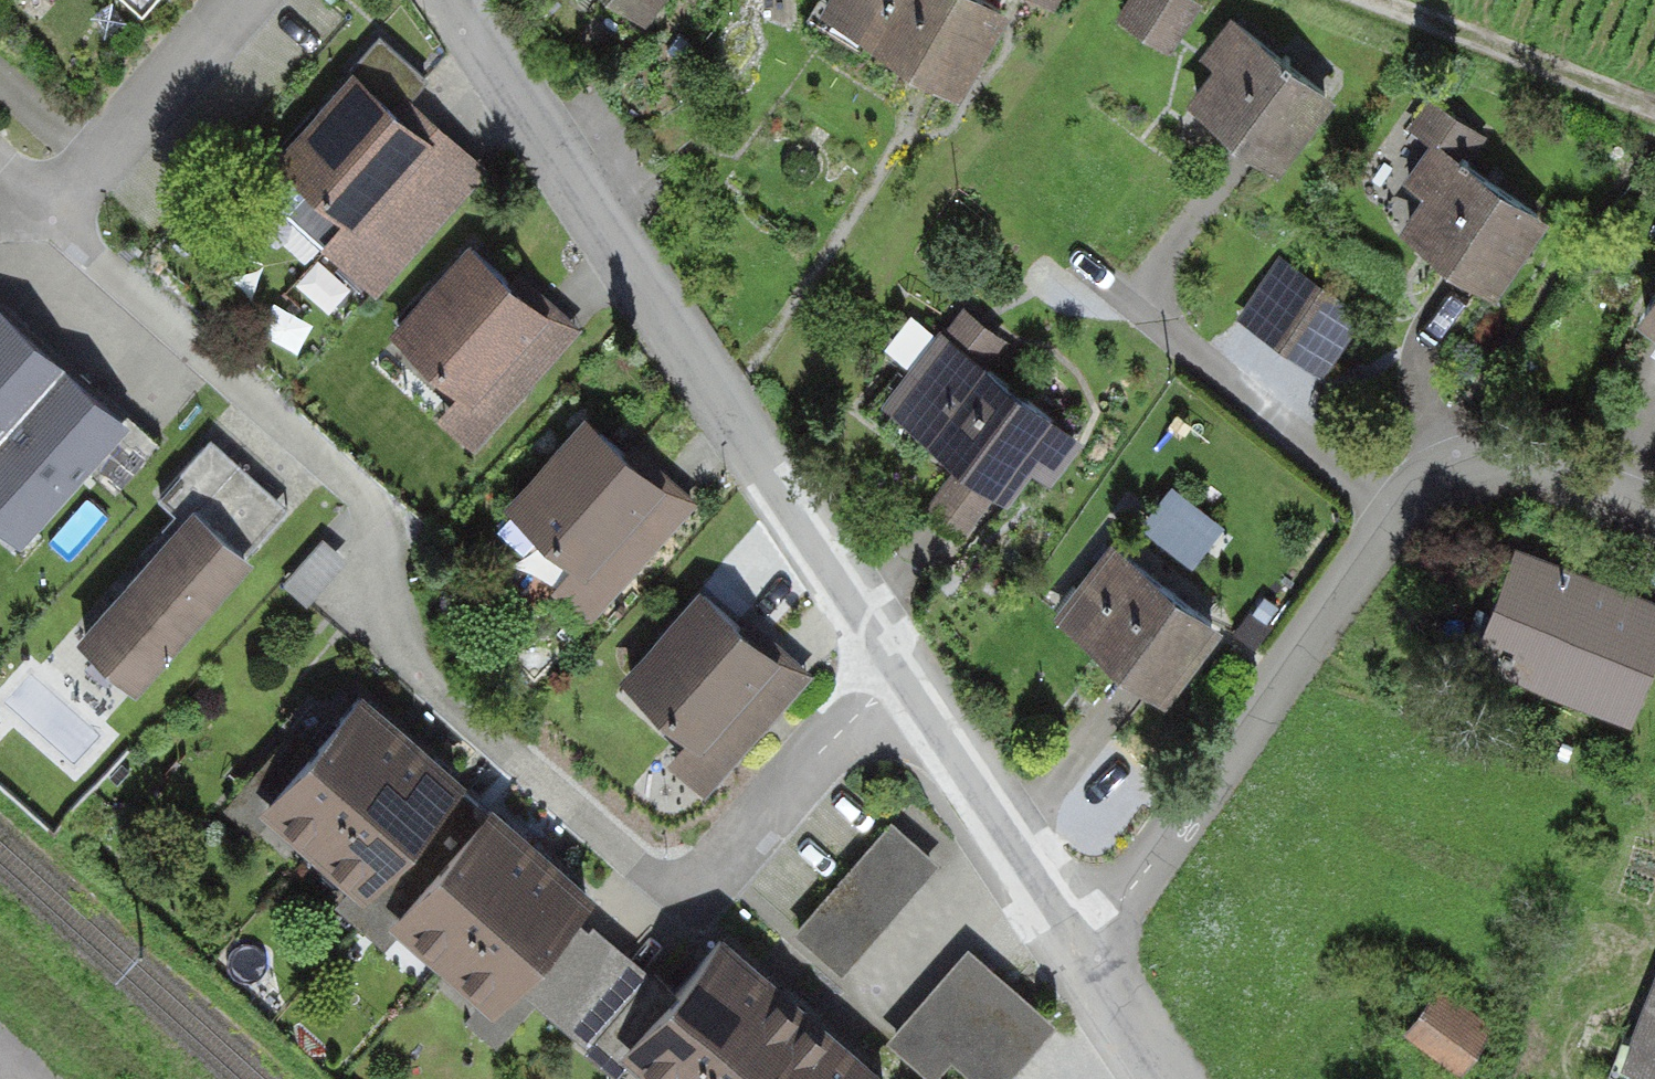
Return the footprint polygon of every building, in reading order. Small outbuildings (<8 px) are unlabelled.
[(653,25),(674,0),(624,0),(653,25)] [(832,7),(966,89),(1014,10),(997,0),(836,0),(832,7)] [(1201,0),(1131,0),(1121,14),(1172,51),(1207,4),(1201,0)] [(1220,73),(1194,101),(1265,164),(1327,95),(1240,18),(1204,58),(1220,73)] [(280,159),(355,223),(326,257),(381,305),(488,181),(359,69),(280,159)] [(1408,229),(1503,304),(1551,225),(1450,141),(1412,193),(1427,205),(1408,229)] [(431,428),(465,460),(576,343),(477,250),(399,333),(464,394),(431,428)] [(1369,319),(1279,258),(1241,314),(1330,375),(1369,319)] [(0,293),(0,426),(66,352),(0,293)] [(1646,320),(1654,326),(1654,305),(1646,320)] [(1003,493),(1010,499),(1033,471),(1053,487),(1085,447),(942,332),(887,401),(964,464),(1003,493)] [(66,352),(0,426),(0,511),(26,534),(93,460),(119,484),(161,437),(66,352)] [(550,602),(583,633),(696,515),(601,425),(517,514),(578,572),(550,602)] [(185,509),(83,624),(140,675),(293,504),(214,435),(164,491),(185,509)] [(1003,493),(964,464),(931,507),(970,536),(1003,493)] [(1226,532),(1175,494),(1145,536),(1195,573),(1226,532)] [(1061,620),(1167,705),(1225,633),(1120,548),(1061,620)] [(1477,673),(1632,726),(1654,658),(1654,606),(1517,559),(1477,673)] [(713,593),(631,676),(693,737),(669,762),(708,800),(814,691),(713,593)] [(367,702),(271,813),(376,903),(472,791),(367,702)] [(494,806),(397,918),(501,1007),(598,895),(494,806)] [(892,830),(801,930),(843,969),(935,870),(892,830)] [(627,1053),(655,1078),(887,1078),(733,938),(627,1053)] [(884,1042),(923,1078),(934,1078),(952,1056),(976,1078),(1004,1078),(1052,1029),(971,952),(884,1042)] [(1499,1030),(1440,990),(1407,1038),(1466,1078),(1499,1030)] [(1636,1068),(1654,1075),(1654,1013),(1636,1068)]
